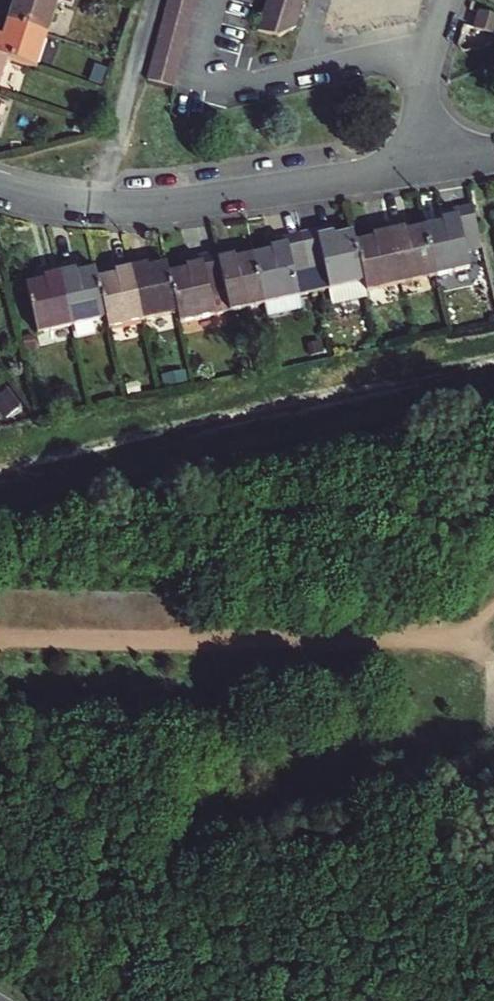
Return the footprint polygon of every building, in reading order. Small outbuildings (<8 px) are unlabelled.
[(8,22),(48,36),(59,3),(74,8),(76,0),(16,0),(8,22)] [(188,0),(164,0),(162,7),(189,14),(192,1),(188,0)] [(308,0),(267,0),(261,23),(282,28),(304,17),(308,0)] [(424,0),(334,0),(331,14),(348,18),(349,14),(363,17),(364,12),(372,13),(384,9),(389,10),(392,6),(405,9),(406,4),(422,8),(424,0)] [(473,1),(468,19),(492,26),(493,19),(493,8),(473,1)] [(159,19),(185,27),(189,14),(162,7),(159,19)] [(185,27),(159,19),(155,35),(182,41),(185,27)] [(9,60),(37,70),(48,36),(8,22),(6,31),(0,29),(0,57),(9,60)] [(152,47),(178,54),(182,41),(155,35),(152,47)] [(178,54),(152,47),(149,60),(175,67),(178,54)] [(9,60),(0,57),(0,86),(9,60)] [(175,67),(149,60),(146,73),(172,79),(175,67)] [(478,210),(445,217),(447,226),(429,230),(439,278),(471,271),(466,244),(484,240),(478,210)] [(408,235),(405,225),(392,228),(405,285),(439,278),(429,230),(408,235)] [(377,231),(379,240),(360,244),(370,293),(405,285),(392,228),(377,231)] [(338,241),(336,232),(308,237),(319,291),(333,288),(336,303),(371,296),(370,293),(360,244),(358,236),(338,241)] [(277,244),(279,253),(258,257),(267,303),(270,315),(304,308),(302,295),(319,291),(308,237),(277,244)] [(239,261),(237,251),(222,254),(228,283),(233,309),(267,303),(258,257),(239,261)] [(191,261),(193,269),(171,273),(179,310),(181,321),(217,314),(211,287),(228,283),(222,254),(191,261)] [(152,270),(150,260),(133,263),(144,317),(179,310),(171,273),(170,266),(152,270)] [(79,274),(76,263),(62,266),(74,321),(108,314),(101,281),(99,270),(79,274)] [(116,267),(119,277),(101,281),(108,314),(110,324),(144,317),(133,263),(116,267)] [(47,269),(49,280),(29,285),(38,329),(74,321),(62,266),(47,269)]
